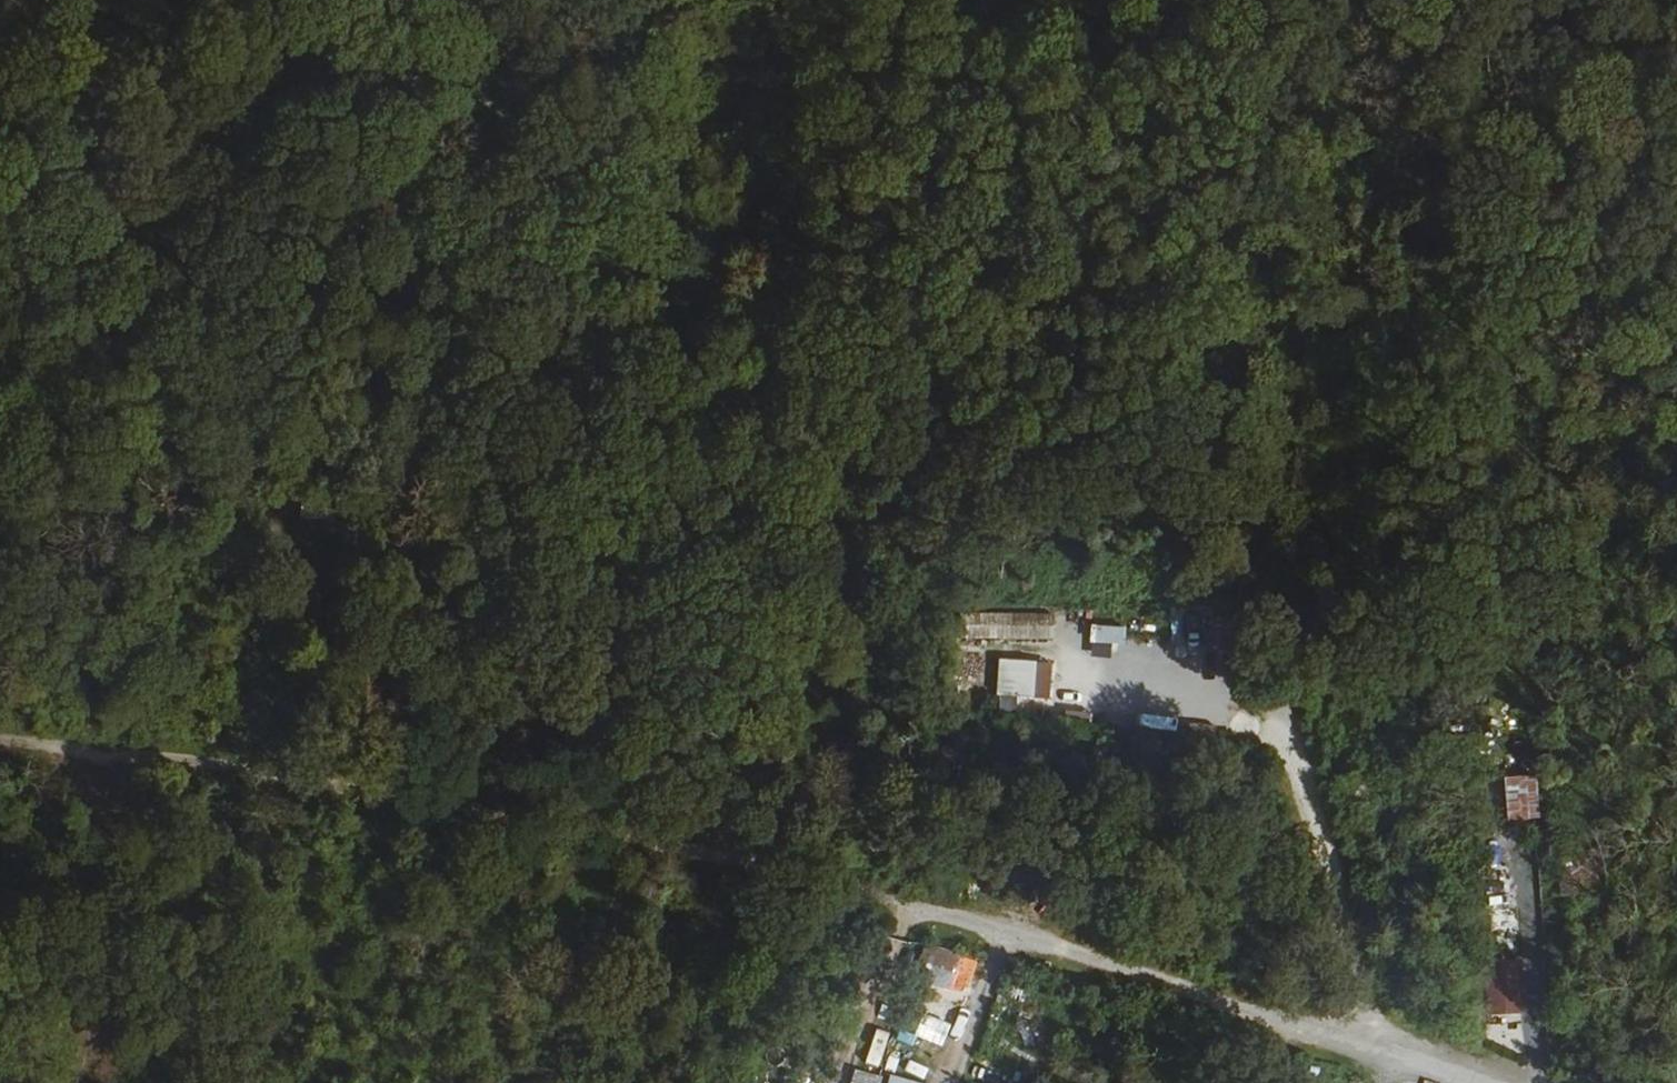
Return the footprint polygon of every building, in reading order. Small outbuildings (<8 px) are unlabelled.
[(303,490),(300,519),(335,522),(338,493),(303,490)] [(1001,613),(1002,640),(1054,638),(1053,611),(1001,613)] [(1091,624),(1090,643),(1125,644),(1125,625),(1091,624)] [(998,659),(997,697),(1051,699),(1052,661),(998,659)] [(1538,774),(1505,774),(1506,821),(1539,820),(1538,774)] [(911,975),(964,997),(978,962),(926,940),(911,975)] [(1500,1012),(1523,1012),(1523,956),(1500,956),(1500,1012)] [(941,1046),(951,1022),(923,1011),(914,1035),(941,1046)] [(865,1064),(879,1068),(888,1032),(873,1028),(865,1064)] [(901,1038),(895,1062),(908,1065),(913,1041),(901,1038)] [(845,1082),(876,1082),(878,1074),(848,1068),(845,1082)]
